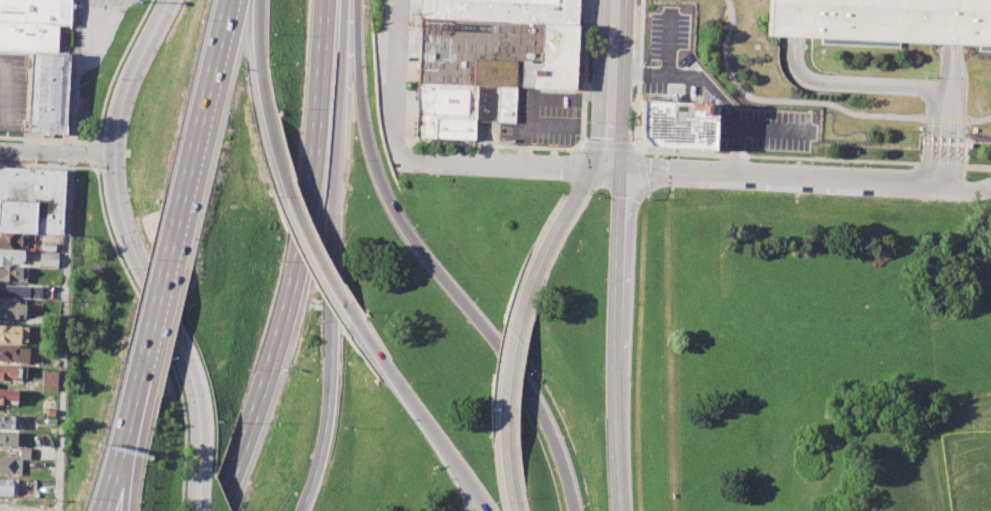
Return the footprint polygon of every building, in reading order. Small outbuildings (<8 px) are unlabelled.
[(69,53),(71,0),(0,0),(0,51),(69,53)] [(420,18),(577,23),(578,0),(421,0),(420,18)] [(766,37),(768,0),(990,0),(990,44),(794,38),(766,37)] [(420,18),(417,84),(515,87),(574,90),(577,23),(420,18)] [(31,54),(28,131),(66,133),(69,56),(31,54)] [(417,84),(416,135),(498,138),(499,123),(514,123),(515,87),(417,84)] [(714,104),(712,148),(647,146),(639,137),(640,102),(714,104)] [(62,234),(0,231),(0,167),(65,170),(62,234)] [(27,249),(0,247),(0,233),(27,234),(27,249)] [(42,243),(55,243),(55,251),(42,251),(42,243)] [(23,264),(0,263),(0,250),(24,251),(23,264)] [(39,253),(58,254),(58,267),(39,266),(39,253)] [(25,281),(0,280),(0,267),(26,268),(25,281)] [(42,298),(0,297),(0,283),(43,285),(42,298)] [(24,317),(0,316),(0,300),(25,301),(24,317)] [(26,343),(0,342),(0,326),(27,327),(26,343)] [(28,362),(0,361),(0,345),(28,346),(28,362)] [(21,381),(0,380),(0,366),(21,367),(21,381)] [(42,371),(57,372),(56,390),(41,390),(42,371)] [(17,404),(0,404),(0,388),(18,389),(17,404)] [(17,429),(0,428),(0,415),(17,416),(17,429)] [(16,447),(0,446),(0,431),(16,432),(16,447)] [(29,448),(19,447),(18,458),(29,459),(29,448)] [(20,473),(0,472),(0,457),(21,458),(20,473)] [(17,496),(0,495),(0,478),(18,479),(17,496)]
